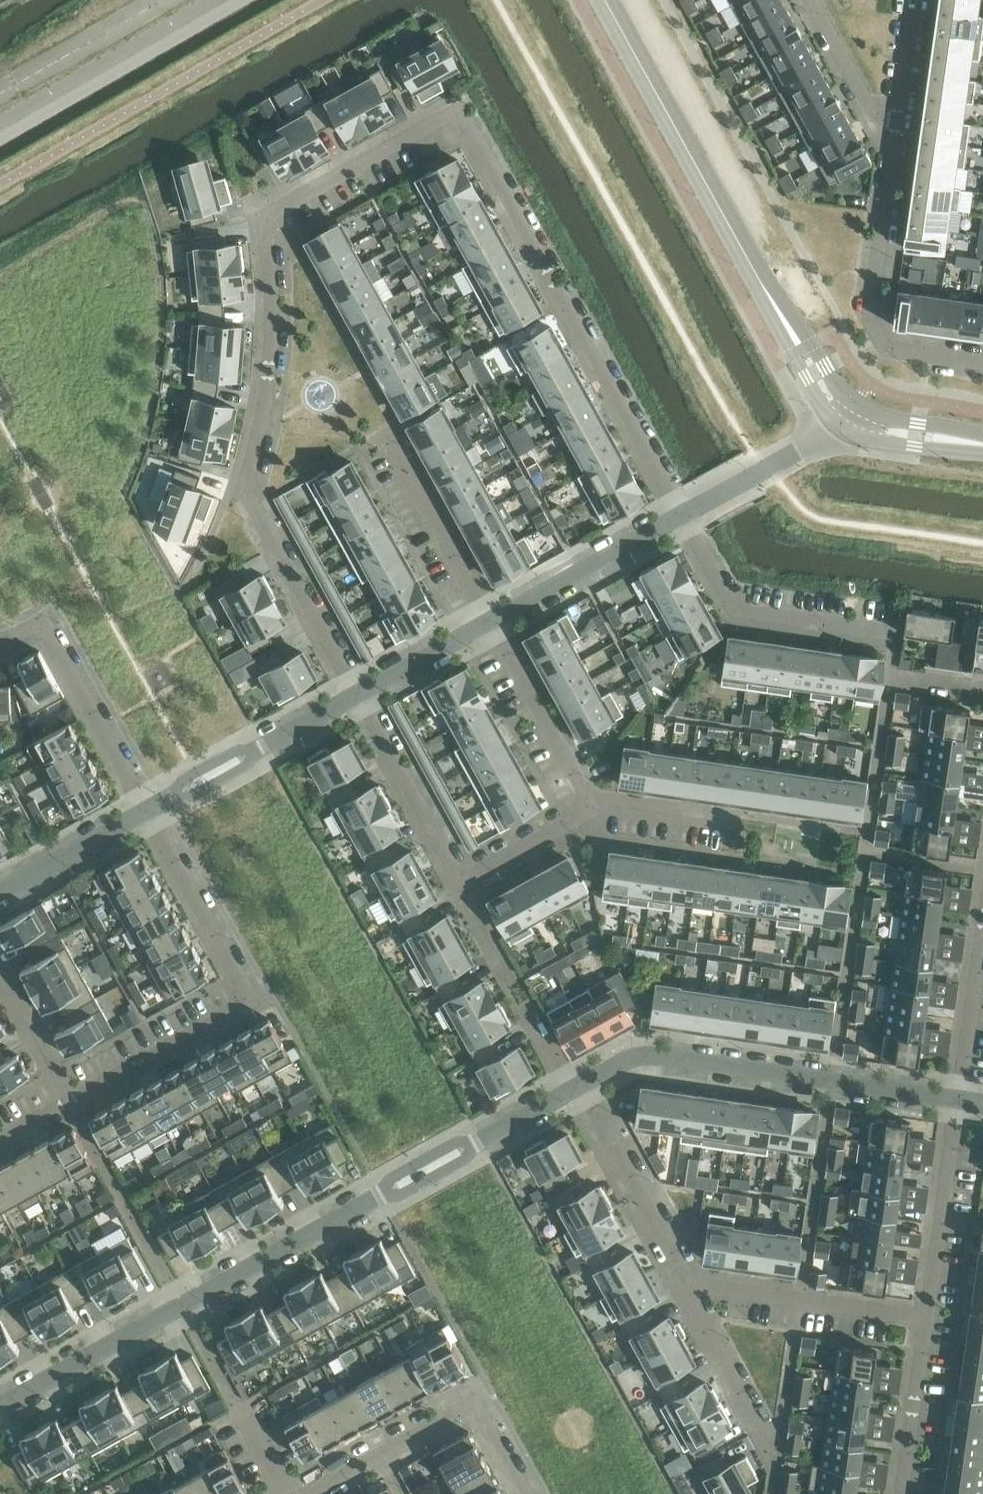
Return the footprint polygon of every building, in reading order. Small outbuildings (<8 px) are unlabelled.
[(731,4),(741,22),(781,0),(739,0),(731,4)] [(741,22),(751,40),(791,18),(782,0),(781,0),(741,22)] [(937,10),(982,17),(982,16),(977,15),(979,0),(938,0),(937,10)] [(695,1),(684,7),(688,14),(699,8),(695,1)] [(934,32),(982,38),(982,32),(982,17),(937,10),(934,32)] [(791,18),(751,40),(760,58),(801,35),(791,18)] [(717,26),(706,32),(710,39),(720,33),(717,26)] [(934,32),(931,53),(979,60),(982,38),(934,32)] [(720,33),(710,39),(714,46),(724,41),(720,33)] [(801,35),(760,58),(770,76),(811,53),(801,35)] [(438,41),(389,68),(401,90),(412,84),(421,102),(444,89),(437,77),(453,68),(438,41)] [(811,53),(770,76),(780,94),(821,71),(811,53)] [(931,53),(928,74),(976,81),(976,80),(968,79),(971,60),(979,61),(979,60),(931,53)] [(730,65),(719,71),(723,78),(734,73),(730,65)] [(371,78),(350,90),(372,129),(394,117),(382,96),(393,90),(381,68),(370,74),(371,78)] [(821,71),(780,94),(790,112),(831,89),(821,71)] [(734,73),(723,78),(727,86),(738,80),(734,73)] [(928,74),(925,96),(973,103),(976,81),(928,74)] [(831,89),(790,112),(800,129),(841,107),(831,89)] [(326,98),(316,104),(327,126),(338,120),(348,138),(369,126),(371,130),(372,129),(350,90),(328,101),(326,98)] [(925,96),(922,118),(970,124),(962,122),(965,102),(973,103),(925,96)] [(750,101),(739,107),(743,114),(754,108),(750,101)] [(306,114),(285,126),(307,165),(308,165),(306,161),(327,150),(317,132),(327,126),(316,104),(304,110),(306,114)] [(760,105),(754,108),(758,115),(764,112),(760,105)] [(841,107),(800,129),(810,147),(851,125),(841,107)] [(754,108),(743,114),(747,121),(758,115),(754,108)] [(922,118),(919,139),(967,146),(970,124),(922,118)] [(851,125),(810,147),(820,165),(860,143),(860,142),(851,125)] [(307,165),(285,126),(263,137),(261,134),(250,140),(262,162),(273,156),(285,177),(307,165)] [(776,133),(765,139),(769,146),(780,141),(776,133)] [(919,139),(916,161),(964,167),(967,146),(919,139)] [(780,141),(769,146),(773,154),(784,148),(780,141)] [(860,143),(820,165),(830,184),(872,161),(861,141),(860,142),(860,143)] [(414,180),(428,205),(470,181),(458,159),(435,172),(434,169),(414,180)] [(916,161),(913,182),(961,189),(961,188),(953,187),(956,167),(964,168),(964,167),(916,161)] [(177,172),(179,179),(192,226),(217,219),(213,207),(232,202),(225,177),(212,180),(207,163),(177,172)] [(789,173),(778,178),(782,186),(793,180),(789,173)] [(793,180),(782,186),(786,193),(797,187),(793,180)] [(428,205),(439,225),(482,202),(470,181),(428,205)] [(913,182),(910,204),(958,210),(961,189),(913,182)] [(449,222),(460,242),(493,223),(482,202),(439,225),(440,227),(449,222)] [(910,204),(907,225),(947,231),(950,210),(958,211),(958,210),(910,204)] [(388,216),(392,224),(401,220),(396,211),(388,216)] [(373,221),(378,230),(386,225),(381,217),(373,221)] [(401,220),(392,224),(397,233),(405,228),(401,220)] [(308,243),(318,262),(352,244),(340,221),(329,227),(330,230),(308,243)] [(462,266),(463,268),(505,244),(493,223),(460,242),(471,262),(462,266)] [(947,231),(907,225),(904,247),(944,253),(947,231)] [(187,250),(189,275),(244,269),(242,244),(217,247),(216,234),(191,237),(193,249),(187,250)] [(318,262),(329,281),(363,263),(352,244),(318,262)] [(463,268),(474,289),(517,265),(505,244),(463,268)] [(411,258),(415,266),(424,262),(419,253),(411,258)] [(924,267),(925,257),(913,255),(912,266),(924,267)] [(969,257),(957,255),(955,266),(967,267),(969,257)] [(937,258),(925,257),(924,267),(936,269),(937,258)] [(980,258),(969,257),(967,267),(979,269),(980,258)] [(424,262),(415,266),(420,275),(429,270),(424,262)] [(329,281),(339,300),(373,282),(363,263),(329,281)] [(474,289),(486,310),(528,286),(517,265),(474,289)] [(198,299),(199,311),(224,311),(223,296),(243,294),(240,270),(244,270),(244,269),(189,275),(192,300),(198,299)] [(968,270),(967,281),(980,283),(982,271),(968,270)] [(412,273),(402,278),(407,287),(408,287),(417,282),(412,273)] [(339,300),(350,319),(383,300),(373,282),(339,300)] [(417,282),(408,287),(411,291),(412,294),(416,292),(421,289),(417,282)] [(528,286),(486,310),(500,334),(519,324),(518,321),(540,308),(528,286)] [(915,328),(920,293),(898,290),(893,325),(915,328)] [(936,331),(941,296),(920,293),(915,328),(936,331)] [(434,300),(439,308),(447,304),(442,295),(434,300)] [(963,299),(941,296),(936,331),(958,334),(963,299)] [(982,307),(982,302),(963,299),(958,334),(979,337),(982,307)] [(350,319),(360,338),(394,319),(383,300),(350,319)] [(428,301),(417,307),(427,325),(438,320),(428,301)] [(447,304),(439,308),(443,317),(452,312),(447,304)] [(416,308),(405,313),(408,319),(419,313),(416,308)] [(193,323),(191,348),(242,352),(244,327),(223,326),(224,311),(199,311),(199,324),(193,323)] [(360,338),(371,357),(404,338),(394,319),(360,338)] [(507,347),(520,372),(563,349),(551,327),(528,339),(526,336),(507,347)] [(371,357),(381,376),(415,357),(404,338),(371,357)] [(458,344),(447,350),(453,361),(456,359),(464,355),(458,344)] [(463,352),(464,355),(468,361),(476,356),(471,347),(463,352)] [(194,373),(193,386),(218,389),(219,375),(240,377),(242,352),(191,348),(188,373),(194,373)] [(530,369),(541,388),(574,369),(563,349),(520,372),(521,373),(530,369)] [(468,361),(464,355),(456,359),(462,371),(471,367),(468,361)] [(481,364),(476,356),(468,361),(471,367),(472,369),(481,364)] [(381,376),(392,395),(425,376),(415,357),(381,376)] [(532,393),(543,414),(586,391),(574,369),(541,388),(532,393)] [(425,376),(392,395),(403,415),(425,402),(427,405),(438,399),(425,376)] [(194,399),(189,423),(233,433),(234,432),(230,431),(235,408),(215,403),(218,389),(193,386),(191,398),(194,399)] [(485,392),(489,400),(498,395),(493,387),(485,392)] [(552,409),(564,430),(597,412),(586,391),(543,414),(544,414),(552,409)] [(475,406),(479,414),(488,409),(483,401),(475,406)] [(409,427),(420,447),(454,428),(441,405),(431,411),(432,414),(409,427)] [(564,430),(575,451),(609,433),(597,412),(564,430)] [(503,425),(508,434),(516,429),(512,421),(503,425)] [(233,433),(189,423),(184,447),(180,446),(177,459),(202,464),(204,452),(228,457),(233,433)] [(420,447),(431,465),(464,447),(454,428),(420,447)] [(516,429),(508,434),(513,442),(521,437),(516,429)] [(578,476),(578,477),(621,454),(609,433),(575,451),(586,471),(578,476)] [(499,435),(488,441),(494,452),(504,446),(499,435)] [(431,465),(441,484),(475,466),(464,447),(431,465)] [(500,452),(505,460),(513,455),(509,447),(500,452)] [(578,477),(590,498),(632,475),(621,454),(578,477)] [(315,476),(329,500),(362,481),(351,462),(329,474),(326,470),(315,476)] [(526,467),(531,476),(540,471),(535,463),(526,467)] [(441,484),(451,503),(485,484),(475,466),(441,484)] [(200,478),(176,469),(155,526),(185,536),(192,516),(205,521),(214,496),(196,490),(200,478)] [(540,471),(531,476),(536,484),(544,479),(540,471)] [(523,474),(513,479),(519,490),(529,485),(523,474)] [(632,475),(590,498),(604,523),(623,512),(622,509),(644,497),(632,475)] [(330,522),(330,524),(373,500),(362,481),(329,500),(338,518),(330,522)] [(451,503),(462,522),(496,503),(485,484),(451,503)] [(540,503),(529,485),(527,486),(520,490),(520,491),(526,501),(530,508),(530,509),(539,504),(540,503)] [(330,524),(341,543),(383,519),(373,500),(330,524)] [(462,522),(472,541),(506,522),(496,503),(462,522)] [(550,509),(554,518),(563,513),(558,505),(550,509)] [(284,514),(289,522),(297,517),(293,509),(284,514)] [(544,511),(532,517),(538,529),(550,523),(544,511)] [(563,513),(554,518),(559,526),(568,521),(563,513)] [(341,543),(351,562),(394,538),(383,519),(341,543)] [(472,541),(483,560),(525,537),(525,535),(516,540),(506,522),(472,541)] [(542,527),(547,536),(555,531),(550,523),(542,527)] [(295,533),(299,541),(308,536),(303,528),(295,533)] [(525,537),(483,560),(494,580),(517,567),(518,570),(538,559),(525,537)] [(351,562),(362,581),(404,557),(394,538),(351,562)] [(305,551),(310,560),(318,555),(314,547),(305,551)] [(645,597),(646,599),(688,575),(677,556),(654,568),(653,565),(642,571),(654,593),(645,597)] [(371,577),(381,595),(415,576),(404,557),(362,581),(363,582),(371,577)] [(316,570),(320,579),(329,574),(324,566),(316,570)] [(224,597),(236,618),(275,596),(263,574),(242,586),(236,575),(214,587),(220,598),(224,597)] [(646,599),(656,618),(698,594),(688,575),(646,599)] [(381,595),(391,614),(425,595),(415,576),(381,595)] [(326,589),(331,598),(339,593),(334,585),(326,589)] [(339,593),(331,598),(335,606),(344,601),(339,593)] [(666,635),(667,637),(709,613),(698,594),(656,618),(657,619),(666,614),(675,630),(666,635)] [(425,595),(391,614),(405,638),(416,632),(413,627),(436,615),(425,595)] [(275,596),(236,618),(248,640),(244,641),(250,653),(272,641),(266,630),(284,620),(272,599),(276,597),(275,596)] [(605,610),(610,618),(619,614),(614,605),(605,610)] [(948,669),(952,641),(956,616),(908,609),(904,634),(939,639),(935,667),(948,669)] [(341,617),(346,625),(354,620),(350,612),(341,617)] [(526,639),(537,659),(580,635),(567,613),(548,623),(549,626),(526,639)] [(592,618),(596,626),(605,621),(600,613),(592,618)] [(709,613),(667,637),(679,659),(699,648),(697,646),(720,633),(709,613)] [(619,614),(610,618),(615,627),(623,622),(619,614)] [(979,619),(972,668),(982,669),(982,620),(979,619)] [(605,621),(596,626),(601,634),(610,630),(605,621)] [(548,677),(581,659),(572,641),(580,636),(580,635),(537,659),(548,677)] [(721,684),(746,688),(753,640),(731,637),(727,663),(724,662),(721,684)] [(766,691),(768,691),(775,643),(753,640),(746,688),(748,688),(749,678),(768,681),(766,691)] [(952,641),(948,669),(960,670),(965,642),(952,641)] [(626,648),(631,656),(639,651),(635,643),(626,648)] [(768,691),(789,694),(796,646),(775,643),(768,691)] [(369,646),(360,651),(365,660),(374,655),(369,646)] [(792,685),(812,687),(817,649),(796,646),(789,694),(791,694),(792,685)] [(812,687),(833,691),(839,652),(817,649),(812,687)] [(15,684),(31,714),(64,696),(39,651),(38,651),(38,652),(35,653),(34,652),(22,659),(23,660),(20,662),(18,662),(21,668),(26,678),(15,684)] [(254,658),(243,664),(249,677),(261,670),(257,663),(269,656),(266,651),(254,658)] [(269,656),(257,663),(261,670),(279,703),(298,693),(294,686),(315,675),(302,652),(285,662),(279,651),(269,656)] [(626,659),(621,651),(613,655),(617,664),(626,659)] [(639,651),(631,656),(636,665),(644,660),(639,651)] [(833,691),(855,694),(860,656),(839,652),(833,691)] [(860,656),(855,694),(880,697),(882,685),(879,685),(883,659),(860,656)] [(902,656),(901,666),(912,668),(914,658),(902,656)] [(581,659),(548,677),(558,696),(592,678),(581,659)] [(642,675),(637,667),(628,671),(633,680),(642,675)] [(421,688),(434,713),(477,689),(466,669),(443,682),(440,677),(421,688)] [(592,678),(558,696),(569,715),(611,692),(610,691),(602,696),(592,678)] [(637,686),(644,699),(652,694),(645,682),(637,686)] [(12,720),(10,686),(0,686),(0,721),(12,720)] [(444,709),(454,727),(487,708),(477,689),(434,713),(435,714),(444,709)] [(611,692),(569,715),(580,735),(602,723),(604,725),(624,715),(611,692)] [(893,707),(908,709),(911,694),(896,692),(893,707)] [(652,694),(644,699),(646,703),(654,698),(652,694)] [(678,699),(668,714),(684,716),(686,700),(678,699)] [(932,705),(928,730),(966,735),(970,710),(932,705)] [(455,749),(455,750),(498,727),(487,708),(454,727),(463,744),(455,749)] [(654,721),(663,723),(665,713),(655,712),(654,721)] [(731,723),(741,724),(742,715),(733,713),(731,723)] [(399,721),(404,730),(412,725),(407,716),(399,721)] [(753,726),(762,727),(764,718),(754,716),(753,726)] [(764,718),(762,727),(772,729),(773,719),(764,718)] [(676,721),(674,730),(684,732),(685,722),(676,721)] [(27,746),(38,764),(80,741),(80,740),(78,741),(76,736),(77,735),(70,722),(27,746)] [(796,732),(805,734),(806,724),(797,723),(796,732)] [(806,724),(805,734),(815,735),(816,725),(806,724)] [(707,735),(717,736),(718,727),(709,726),(707,735)] [(455,750),(466,769),(508,746),(498,727),(455,750)] [(718,727),(717,736),(726,738),(728,728),(718,727)] [(838,738),(848,740),(849,730),(840,729),(838,738)] [(849,730),(848,740),(857,741),(859,732),(849,730)] [(928,730),(925,754),(963,759),(966,735),(928,730)] [(751,741),(760,743),(761,733),(752,732),(751,741)] [(761,733),(760,743),(770,744),(771,735),(761,733)] [(889,733),(887,748),(902,750),(905,735),(889,733)] [(409,740),(414,748),(422,744),(418,735),(409,740)] [(793,748),(803,749),(804,739),(795,738),(793,748)] [(804,739),(803,749),(812,750),(814,741),(804,739)] [(47,781),(47,782),(90,758),(88,758),(86,754),(87,753),(80,741),(38,764),(38,765),(46,760),(55,777),(47,781)] [(308,757),(330,797),(352,785),(346,775),(364,765),(351,742),(331,753),(327,746),(308,757)] [(836,754),(846,755),(847,746),(838,744),(836,754)] [(466,769),(476,788),(519,765),(508,746),(466,769)] [(622,785),(644,788),(650,750),(624,746),(622,759),(625,759),(622,785)] [(847,746),(846,755),(855,757),(856,747),(847,746)] [(902,750),(887,748),(885,763),(900,765),(902,750)] [(666,791),(671,753),(650,750),(644,788),(666,791)] [(671,753),(666,791),(687,794),(692,756),(671,753)] [(420,759),(424,767),(433,763),(428,754),(420,759)] [(925,754),(921,777),(959,783),(963,759),(925,754)] [(692,756),(687,794),(708,797),(714,759),(692,756)] [(4,772),(11,768),(5,758),(0,760),(0,765),(4,772)] [(47,782),(57,800),(100,776),(98,776),(96,772),(97,771),(90,758),(47,782)] [(714,759),(708,797),(730,801),(735,763),(714,759)] [(292,762),(282,767),(287,776),(293,774),(295,767),(292,762)] [(735,763),(730,801),(751,804),(757,766),(735,763)] [(476,788),(487,807),(529,784),(519,765),(476,788)] [(757,766),(751,804),(773,807),(778,769),(757,766)] [(778,769),(773,807),(794,810),(799,772),(778,769)] [(799,772),(794,810),(815,813),(821,775),(799,772)] [(14,777),(20,788),(27,784),(21,773),(14,777)] [(430,778),(435,786),(443,782),(439,773),(430,778)] [(821,775),(815,813),(837,816),(842,778),(821,775)] [(100,776),(57,800),(68,819),(109,796),(106,790),(107,789),(100,776)] [(921,777),(918,801),(956,807),(959,783),(921,777)] [(842,778),(837,816),(859,819),(863,794),(866,794),(868,782),(842,778)] [(883,780),(880,796),(896,798),(898,783),(883,780)] [(443,782),(435,786),(440,795),(448,790),(443,782)] [(331,811),(343,833),(391,806),(379,784),(358,796),(352,785),(330,797),(336,808),(331,811)] [(529,784),(487,807),(500,831),(520,821),(517,816),(540,804),(529,784)] [(896,798),(880,796),(878,810),(893,813),(896,798)] [(28,803),(34,813),(41,809),(35,799),(28,803)] [(445,805),(450,814),(458,809),(454,801),(445,805)] [(905,822),(905,823),(953,830),(956,807),(918,801),(915,824),(905,822)] [(360,851),(366,862),(388,850),(382,840),(400,830),(388,809),(392,807),(391,806),(343,833),(352,828),(364,849),(360,851)] [(41,809),(34,813),(39,824),(46,820),(41,809)] [(456,824),(460,833),(469,828),(464,819),(456,824)] [(953,830),(905,823),(901,848),(949,855),(953,830)] [(14,849),(0,825),(0,857),(14,849)] [(873,844),(889,846),(891,831),(876,829),(873,844)] [(98,873),(108,891),(151,868),(144,856),(142,856),(139,850),(98,873)] [(379,897),(379,898),(424,873),(412,851),(394,861),(388,850),(366,862),(372,873),(376,871),(387,892),(379,897)] [(602,899),(627,903),(634,855),(612,852),(608,877),(605,877),(602,899)] [(647,906),(649,906),(656,858),(634,855),(627,903),(629,903),(630,893),(649,896),(647,906)] [(568,858),(548,869),(566,902),(589,890),(583,879),(580,881),(568,858)] [(649,906),(670,909),(677,861),(656,858),(649,906)] [(871,860),(869,876),(884,878),(886,863),(871,860)] [(673,899),(693,902),(698,864),(677,861),(670,909),(672,909),(673,899)] [(693,902),(714,905),(720,867),(698,864),(693,902)] [(909,866),(905,891),(943,896),(947,871),(909,866)] [(714,905),(736,909),(741,871),(720,867),(714,905)] [(108,891),(118,909),(161,886),(154,873),(152,874),(150,870),(151,869),(151,868),(108,891)] [(548,869),(510,890),(533,932),(535,931),(530,922),(566,902),(548,869)] [(736,909),(757,912),(763,874),(741,871),(736,909)] [(396,917),(402,927),(424,915),(418,905),(436,895),(424,873),(379,898),(391,920),(396,917)] [(776,924),(777,925),(784,877),(763,874),(757,912),(777,915),(776,924)] [(777,925),(799,928),(806,880),(784,877),(777,925)] [(806,880),(799,928),(800,928),(802,918),(821,921),(827,883),(806,880)] [(66,885),(72,895),(79,891),(73,881),(66,885)] [(849,886),(827,883),(821,921),(847,925),(849,912),(846,912),(849,886)] [(118,909),(128,927),(170,904),(164,891),(162,892),(160,887),(161,887),(161,886),(118,909)] [(533,932),(510,890),(490,901),(503,923),(500,925),(511,944),(533,932)] [(905,891),(901,915),(939,920),(943,896),(905,891)] [(866,894),(864,909),(879,911),(881,896),(866,894)] [(0,926),(0,935),(5,945),(7,944),(8,947),(9,949),(15,946),(20,943),(21,942),(27,953),(60,934),(43,902),(0,926)] [(128,927),(138,945),(180,922),(173,909),(172,910),(169,905),(171,904),(170,904),(128,927)] [(88,912),(94,923),(101,919),(95,908),(88,912)] [(879,911),(864,909),(862,924),(877,926),(879,911)] [(403,941),(415,963),(460,938),(448,916),(430,926),(424,915),(402,927),(408,938),(403,941)] [(901,915),(898,938),(936,944),(939,920),(901,915)] [(101,919),(94,923),(100,933),(107,929),(101,919)] [(147,962),(147,963),(190,939),(183,927),(182,928),(179,923),(181,922),(180,922),(138,945),(138,946),(146,941),(155,958),(147,962)] [(588,932),(579,937),(584,946),(592,941),(588,932)] [(26,967),(21,970),(22,972),(26,978),(24,979),(31,992),(78,966),(60,934),(27,953),(33,964),(32,964),(26,967)] [(612,944),(621,945),(623,936),(613,934),(612,944)] [(655,944),(665,945),(666,936),(657,934),(655,944)] [(623,936),(621,945),(631,946),(632,937),(623,936)] [(584,946),(579,937),(571,942),(576,950),(578,949),(584,946)] [(432,982),(438,992),(460,980),(454,970),(472,960),(460,938),(415,963),(427,985),(432,982)] [(677,947),(686,949),(688,939),(678,938),(677,947)] [(898,938),(895,962),(933,968),(936,944),(898,938)] [(147,963),(157,981),(200,957),(193,945),(192,946),(189,941),(191,940),(190,939),(147,963)] [(688,939),(686,949),(696,950),(697,940),(688,939)] [(584,946),(578,949),(582,957),(608,943),(592,941),(584,946)] [(859,941),(857,957),(872,959),(874,944),(859,941)] [(108,948),(114,958),(121,954),(115,944),(108,948)] [(720,953),(729,955),(731,945),(721,944),(720,953)] [(552,945),(543,950),(548,959),(556,954),(552,945)] [(731,945),(729,955),(739,956),(740,946),(731,945)] [(569,954),(574,962),(582,957),(578,949),(576,950),(569,954)] [(548,959),(543,950),(535,955),(540,963),(548,959)] [(763,960),(772,961),(773,951),(764,950),(763,960)] [(773,951),(772,961),(782,962),(783,953),(773,951)] [(103,952),(92,958),(95,964),(107,958),(103,952)] [(675,963),(684,964),(686,954),(676,953),(675,963)] [(121,954),(114,958),(119,969),(126,965),(121,954)] [(569,954),(559,959),(563,968),(574,962),(569,954)] [(686,954),(684,964),(694,965),(695,956),(686,954)] [(805,966),(815,967),(816,957),(807,956),(805,966)] [(200,957),(157,981),(168,999),(210,976),(203,963),(202,963),(199,959),(200,958),(200,957)] [(816,957),(815,967),(824,969),(826,959),(816,957)] [(872,959),(857,957),(855,972),(870,974),(872,959)] [(559,959),(550,964),(555,973),(563,968),(559,959)] [(719,959),(718,969),(727,970),(729,961),(719,959)] [(729,961),(727,970),(737,972),(738,962),(729,961)] [(895,962),(891,986),(929,991),(933,968),(895,962)] [(555,973),(550,964),(542,969),(547,977),(555,973)] [(762,965),(760,975),(770,976),(771,967),(762,965)] [(78,966),(31,992),(38,1004),(39,1003),(43,1010),(44,1012),(49,1009),(55,1006),(54,1006),(56,1005),(62,1017),(96,998),(78,966)] [(771,967),(770,976),(779,978),(781,968),(771,967)] [(803,981),(813,983),(814,973),(805,972),(803,981)] [(814,973),(813,983),(822,984),(824,974),(814,973)] [(128,984),(133,994),(140,990),(135,980),(128,984)] [(439,1006),(451,1028),(499,1001),(499,1000),(495,1002),(484,981),(466,991),(460,980),(438,992),(444,1003),(439,1006)] [(960,983),(944,980),(941,997),(957,1000),(960,983)] [(653,1021),(676,1025),(681,987),(656,983),(654,995),(657,996),(653,1021)] [(617,986),(594,999),(612,1032),(632,1021),(620,999),(623,997),(617,986)] [(891,986),(888,1010),(926,1015),(929,991),(891,986)] [(676,1025),(697,1028),(702,990),(681,987),(676,1025)] [(852,989),(850,1004),(865,1006),(867,991),(852,989)] [(140,990),(133,994),(139,1005),(146,1001),(140,990)] [(724,993),(702,990),(697,1028),(718,1031),(724,993)] [(745,996),(724,993),(718,1031),(740,1034),(745,996)] [(808,1005),(788,1002),(782,1040),(804,1043),(811,996),(809,995),(808,1005)] [(767,999),(745,996),(740,1034),(761,1037),(767,999)] [(811,996),(804,1043),(826,1047),(830,1021),(833,1021),(836,999),(811,996)] [(594,999),(575,1009),(594,1043),(612,1032),(594,999)] [(788,1002),(767,999),(761,1037),(782,1040),(788,1002)] [(468,1046),(474,1057),(496,1045),(490,1035),(511,1023),(499,1001),(451,1028),(451,1029),(460,1024),(472,1045),(468,1046)] [(865,1006),(850,1004),(848,1019),(863,1021),(865,1006)] [(594,1043),(575,1009),(552,1022),(558,1032),(561,1031),(574,1054),(594,1043)] [(888,1010),(884,1033),(922,1039),(926,1015),(888,1010)] [(67,1053),(68,1055),(104,1034),(104,1033),(93,1015),(93,1014),(93,1013),(66,1027),(56,1033),(57,1035),(58,1038),(57,1039),(64,1051),(65,1050),(67,1053)] [(251,1028),(250,1028),(274,1071),(292,1061),(269,1018),(256,1025),(256,1027),(252,1029),(251,1028)] [(233,1038),(232,1038),(256,1081),(274,1071),(250,1028),(238,1035),(239,1037),(234,1039),(233,1038)] [(922,1039),(884,1033),(881,1058),(919,1064),(922,1039)] [(215,1048),(238,1091),(256,1081),(232,1038),(220,1045),(221,1046),(216,1049),(215,1048)] [(845,1042),(842,1057),(857,1059),(860,1044),(845,1042)] [(496,1045),(474,1057),(496,1098),(515,1087),(512,1080),(532,1069),(519,1046),(502,1056),(496,1045)] [(197,1058),(220,1101),(221,1100),(216,1092),(233,1083),(237,1091),(238,1091),(215,1048),(202,1055),(203,1056),(198,1059),(197,1058)] [(30,1076),(29,1074),(27,1071),(28,1070),(22,1058),(20,1059),(18,1056),(19,1056),(18,1054),(12,1057),(7,1060),(6,1061),(0,1050),(0,1092),(30,1076)] [(452,1057),(443,1062),(448,1072),(457,1067),(452,1057)] [(180,1067),(179,1068),(202,1110),(220,1101),(197,1058),(184,1065),(185,1066),(180,1069),(180,1067)] [(162,1077),(161,1078),(185,1120),(202,1110),(179,1068),(166,1075),(167,1076),(163,1079),(162,1077)] [(144,1087),(143,1088),(167,1130),(185,1120),(161,1078),(148,1085),(149,1086),(145,1089),(144,1087)] [(305,1090),(309,1097),(319,1091),(315,1084),(305,1090)] [(635,1125),(661,1128),(666,1090),(644,1087),(640,1113),(637,1112),(635,1125)] [(126,1097),(125,1097),(149,1140),(167,1130),(143,1088),(131,1094),(131,1096),(127,1098),(126,1097)] [(661,1128),(682,1131),(687,1093),(666,1090),(661,1128)] [(700,1144),(702,1144),(709,1097),(687,1093),(682,1131),(702,1134),(700,1144)] [(108,1107),(107,1107),(131,1150),(149,1140),(125,1097),(113,1104),(114,1106),(109,1108),(108,1107)] [(279,1097),(268,1103),(272,1110),(283,1104),(279,1097)] [(702,1144),(723,1148),(730,1100),(709,1097),(702,1144)] [(723,1148),(745,1151),(752,1103),(730,1100),(723,1148)] [(272,1110),(268,1103),(258,1109),(262,1116),(272,1110)] [(745,1151),(766,1154),(773,1106),(752,1103),(745,1151)] [(298,1104),(287,1110),(291,1117),(302,1111),(298,1104)] [(773,1106),(766,1154),(767,1154),(769,1144),(789,1147),(794,1109),(773,1106)] [(131,1150),(107,1107),(95,1114),(96,1116),(90,1119),(112,1160),(131,1150)] [(833,1122),(848,1124),(850,1109),(835,1107),(833,1122)] [(817,1112),(794,1109),(789,1147),(814,1151),(816,1138),(813,1138),(817,1112)] [(243,1117),(232,1123),(236,1130),(247,1124),(243,1117)] [(872,1117),(868,1142),(906,1148),(910,1123),(872,1117)] [(236,1130),(232,1123),(222,1128),(226,1135),(236,1130)] [(332,1123),(302,1140),(325,1183),(338,1176),(337,1174),(343,1171),(338,1163),(350,1156),(332,1123)] [(66,1130),(54,1137),(77,1180),(96,1169),(73,1128),(67,1131),(66,1130)] [(525,1149),(547,1189),(569,1177),(563,1166),(581,1157),(568,1134),(548,1145),(544,1138),(525,1149)] [(48,1140),(36,1147),(55,1181),(72,1172),(77,1180),(54,1137),(53,1137),(54,1139),(49,1141),(48,1140)] [(207,1137),(197,1142),(201,1149),(211,1144),(207,1137)] [(302,1140),(272,1157),(290,1189),(301,1183),(306,1192),(312,1188),(313,1190),(325,1183),(302,1140)] [(201,1149),(197,1142),(186,1148),(190,1155),(201,1149)] [(868,1142),(865,1166),(903,1171),(906,1148),(868,1142)] [(830,1145),(827,1160),(843,1162),(845,1148),(830,1145)] [(31,1150),(18,1157),(42,1199),(38,1190),(55,1181),(36,1147),(35,1147),(36,1149),(31,1151),(31,1150)] [(649,1156),(654,1165),(662,1160),(657,1151),(649,1156)] [(171,1156),(161,1162),(165,1169),(175,1163),(171,1156)] [(13,1160),(0,1166),(24,1209),(42,1199),(18,1157),(17,1157),(18,1158),(13,1161),(13,1160)] [(272,1157),(242,1173),(266,1216),(278,1209),(278,1207),(284,1204),(279,1195),(290,1189),(272,1157)] [(662,1160),(654,1165),(658,1173),(666,1168),(662,1160)] [(843,1162),(827,1160),(825,1176),(840,1178),(843,1162)] [(165,1169),(161,1162),(150,1168),(154,1175),(165,1169)] [(6,1219),(7,1219),(2,1210),(18,1201),(23,1210),(24,1209),(0,1166),(0,1167),(0,1168),(0,1208),(6,1219)] [(852,1187),(852,1188),(900,1195),(903,1171),(865,1166),(862,1188),(852,1187)] [(242,1173),(213,1189),(231,1222),(242,1216),(247,1225),(253,1221),(253,1222),(266,1216),(242,1173)] [(686,1185),(696,1186),(697,1177),(688,1175),(686,1185)] [(125,1182),(129,1189),(140,1183),(136,1176),(125,1182)] [(166,1177),(158,1182),(164,1192),(172,1188),(166,1177)] [(697,1177),(696,1186),(705,1188),(707,1178),(697,1177)] [(730,1187),(739,1188),(741,1178),(731,1177),(730,1187)] [(741,1178),(739,1188),(749,1189),(750,1180),(741,1178)] [(772,1193),(782,1194),(783,1185),(774,1183),(772,1193)] [(564,1233),(613,1207),(601,1185),(579,1197),(573,1186),(552,1198),(558,1209),(561,1207),(573,1228),(564,1233)] [(783,1185),(782,1194),(792,1195),(793,1186),(783,1185)] [(852,1188),(848,1212),(896,1219),(900,1195),(852,1188)] [(184,1205),(183,1206),(207,1248),(219,1242),(218,1240),(224,1237),(220,1228),(231,1222),(213,1189),(212,1190),(218,1201),(208,1207),(206,1204),(188,1214),(184,1205)] [(539,1190),(531,1194),(535,1202),(536,1201),(543,1197),(539,1190)] [(97,1197),(101,1204),(111,1199),(107,1192),(97,1197)] [(727,1202),(737,1203),(738,1194),(729,1192),(727,1202)] [(823,1193),(820,1208),(836,1210),(838,1195),(823,1193)] [(738,1194),(737,1203),(746,1205),(748,1195),(738,1194)] [(87,1197),(75,1203),(82,1214),(83,1216),(94,1209),(93,1208),(87,1197)] [(770,1208),(780,1209),(781,1200),(772,1198),(770,1208)] [(781,1200),(780,1209),(789,1211),(791,1201),(781,1200)] [(535,1202),(523,1208),(528,1217),(541,1210),(536,1201),(535,1202)] [(115,1203),(106,1208),(112,1219),(121,1214),(115,1203)] [(207,1248),(183,1206),(153,1223),(171,1255),(182,1249),(187,1257),(193,1254),(194,1255),(207,1248)] [(582,1252),(588,1263),(609,1251),(603,1240),(621,1230),(610,1209),(613,1207),(564,1233),(576,1255),(582,1252)] [(836,1210),(820,1208),(818,1223),(833,1225),(836,1210)] [(59,1216),(64,1224),(75,1218),(70,1210),(59,1216)] [(858,1214),(855,1237),(893,1243),(896,1219),(848,1212),(848,1213),(858,1214)] [(72,1225),(80,1256),(94,1253),(86,1222),(72,1225)] [(706,1260),(728,1264),(734,1226),(708,1222),(706,1234),(710,1235),(706,1260)] [(36,1231),(40,1238),(50,1232),(47,1225),(36,1231)] [(728,1264),(750,1267),(755,1229),(734,1226),(728,1264)] [(33,1228),(23,1233),(28,1244),(29,1245),(39,1239),(38,1238),(33,1228)] [(755,1229),(750,1267),(771,1270),(776,1232),(755,1229)] [(776,1232),(771,1270),(793,1273),(797,1247),(800,1248),(802,1236),(776,1232)] [(127,1236),(97,1253),(121,1296),(133,1289),(132,1288),(138,1284),(134,1276),(146,1269),(127,1236)] [(842,1258),(842,1259),(889,1266),(893,1243),(855,1237),(851,1260),(842,1258)] [(374,1242),(362,1249),(385,1291),(386,1291),(381,1282),(399,1273),(398,1270),(409,1263),(397,1241),(386,1248),(381,1240),(375,1243),(374,1242)] [(816,1240),(814,1255),(829,1258),(831,1242),(816,1240)] [(0,1251),(4,1258),(15,1252),(11,1245),(0,1251)] [(348,1269),(337,1275),(355,1308),(385,1291),(362,1249),(349,1255),(350,1257),(344,1260),(348,1269)] [(31,1251),(22,1256),(28,1266),(36,1261),(31,1251)] [(600,1298),(645,1274),(633,1252),(615,1262),(609,1251),(588,1263),(594,1274),(597,1272),(609,1293),(600,1298)] [(97,1253),(67,1270),(85,1303),(96,1296),(101,1305),(107,1301),(108,1303),(121,1296),(97,1253)] [(889,1266),(842,1259),(838,1284),(886,1291),(889,1266)] [(975,1288),(982,1289),(982,1267),(978,1266),(975,1288)] [(67,1270),(38,1286),(61,1329),(74,1322),(73,1320),(79,1317),(74,1309),(85,1303),(67,1270)] [(811,1270),(809,1285),(824,1287),(827,1272),(811,1270)] [(315,1274),(302,1281),(326,1324),(355,1308),(337,1275),(326,1281),(322,1272),(315,1276),(315,1274)] [(618,1317),(624,1328),(645,1316),(639,1305),(657,1295),(645,1274),(600,1298),(612,1320),(618,1317)] [(289,1301),(278,1308),(296,1340),(326,1324),(302,1281),(290,1288),(290,1290),(284,1293),(289,1301)] [(426,1284),(419,1288),(425,1298),(432,1295),(426,1284)] [(38,1286),(8,1302),(26,1335),(37,1329),(42,1338),(48,1334),(49,1336),(61,1329),(38,1286)] [(971,1309),(982,1311),(982,1289),(975,1288),(971,1309)] [(422,1302),(426,1309),(436,1303),(432,1296),(422,1302)] [(0,1307),(0,1358),(2,1362),(14,1355),(13,1353),(20,1350),(15,1342),(26,1335),(8,1302),(0,1307)] [(255,1307),(243,1314),(266,1357),(267,1356),(263,1348),(280,1338),(279,1335),(289,1330),(295,1341),(296,1340),(278,1308),(267,1314),(262,1305),(256,1309),(255,1307)] [(968,1330),(982,1333),(982,1311),(971,1309),(968,1330)] [(266,1357),(243,1314),(230,1321),(231,1322),(225,1326),(230,1334),(218,1341),(236,1374),(266,1357)] [(633,1337),(645,1359),(681,1339),(669,1317),(651,1327),(645,1316),(624,1328),(630,1339),(633,1337)] [(408,1326),(404,1319),(393,1325),(397,1332),(408,1326)] [(442,1327),(424,1337),(447,1380),(448,1380),(447,1378),(452,1376),(453,1377),(466,1370),(442,1327)] [(965,1352),(982,1354),(982,1333),(968,1330),(965,1352)] [(800,1351),(815,1353),(817,1338),(802,1336),(800,1351)] [(424,1337),(406,1347),(430,1390),(430,1388),(434,1386),(435,1387),(447,1380),(424,1337)] [(653,1382),(659,1393),(681,1381),(675,1370),(693,1360),(681,1339),(645,1359),(657,1380),(653,1382)] [(839,1346),(835,1371),(873,1376),(877,1351),(839,1346)] [(410,1356),(393,1366),(412,1400),(413,1399),(412,1398),(416,1395),(417,1397),(430,1390),(406,1347),(405,1348),(410,1356)] [(962,1373),(982,1376),(982,1354),(965,1352),(962,1373)] [(169,1355),(157,1362),(180,1404),(211,1388),(193,1355),(181,1361),(176,1353),(170,1356),(169,1355)] [(341,1354),(330,1361),(336,1372),(347,1365),(341,1354)] [(144,1382),(132,1388),(151,1421),(180,1404),(157,1362),(144,1369),(145,1370),(139,1373),(144,1382)] [(899,1383),(904,1369),(891,1365),(886,1378),(899,1383)] [(393,1366),(375,1375),(394,1410),(395,1409),(394,1408),(399,1405),(399,1407),(412,1400),(393,1366)] [(835,1371),(832,1394),(870,1400),(873,1376),(835,1371)] [(959,1395),(982,1398),(982,1376),(962,1373),(959,1395)] [(796,1374),(794,1389),(809,1391),(812,1376),(796,1374)] [(375,1375),(357,1385),(376,1420),(377,1419),(376,1418),(381,1415),(381,1417),(394,1410),(375,1375)] [(297,1378),(286,1384),(290,1391),(301,1385),(297,1378)] [(660,1407),(672,1429),(721,1402),(720,1401),(717,1403),(705,1382),(687,1392),(681,1381),(659,1393),(665,1404),(660,1407)] [(317,1383),(312,1387),(317,1395),(322,1392),(317,1383)] [(290,1391),(286,1384),(276,1390),(280,1397),(290,1391)] [(357,1385),(339,1395),(358,1429),(359,1429),(358,1428),(363,1425),(364,1426),(376,1420),(357,1385)] [(110,1388),(97,1394),(121,1437),(151,1421),(132,1388),(121,1394),(117,1386),(111,1389),(110,1388)] [(809,1391),(794,1389),(792,1404),(807,1406),(809,1391)] [(84,1415),(73,1421),(91,1454),(121,1437),(97,1394),(85,1401),(86,1403),(80,1406),(84,1415)] [(832,1394),(828,1418),(866,1424),(870,1400),(832,1394)] [(318,1396),(317,1397),(340,1439),(341,1439),(340,1438),(345,1435),(346,1436),(358,1429),(339,1395),(322,1405),(318,1396)] [(956,1416),(982,1420),(982,1398),(959,1395),(956,1416)] [(317,1397),(299,1407),(322,1449),(323,1449),(322,1447),(327,1445),(328,1446),(340,1439),(317,1397)] [(721,1402),(672,1429),(684,1450),(690,1447),(696,1458),(717,1446),(711,1435),(733,1424),(721,1402)] [(322,1449),(299,1407),(280,1417),(303,1458),(309,1455),(310,1456),(322,1449)] [(953,1438),(982,1442),(982,1420),(956,1416),(953,1438)] [(50,1420),(38,1427),(62,1470),(58,1461),(76,1451),(74,1449),(84,1443),(90,1454),(91,1454),(73,1421),(62,1427),(57,1418),(51,1422),(50,1420)] [(828,1418),(825,1442),(863,1447),(866,1424),(828,1418)] [(790,1421),(787,1436),(802,1439),(805,1424),(790,1421)] [(171,1424),(160,1430),(167,1443),(178,1437),(171,1424)] [(62,1470),(38,1427),(26,1434),(26,1436),(20,1439),(25,1447),(13,1454),(31,1487),(62,1470)] [(193,1436),(196,1443),(207,1437),(203,1430),(193,1436)] [(427,1454),(439,1476),(481,1453),(469,1431),(427,1454)] [(802,1439),(787,1436),(785,1452),(800,1454),(802,1439)] [(950,1459),(982,1464),(982,1442),(953,1438),(950,1459)] [(812,1463),(812,1464),(859,1471),(863,1447),(825,1442),(822,1464),(812,1463)] [(205,1458),(225,1493),(241,1493),(240,1493),(246,1489),(224,1448),(205,1458)] [(492,1474),(481,1453),(439,1476),(440,1476),(447,1472),(458,1493),(456,1493),(492,1474)] [(716,1493),(752,1493),(747,1485),(759,1478),(746,1456),(729,1465),(723,1454),(701,1467),(716,1493)] [(192,1477),(201,1493),(225,1493),(205,1458),(204,1459),(209,1467),(192,1477)] [(947,1481),(982,1486),(982,1464),(950,1459),(947,1481)] [(808,1488),(850,1493),(856,1493),(859,1471),(812,1464),(808,1488)] [(132,1469),(121,1475),(124,1480),(125,1482),(136,1476),(132,1469)] [(783,1469),(780,1484),(796,1486),(798,1471),(783,1469)] [(682,1493),(695,1493),(682,1471),(672,1477),(682,1493)] [(492,1474),(456,1493),(503,1493),(492,1474)] [(111,1481),(115,1488),(125,1482),(124,1480),(121,1475),(111,1481)] [(405,1481),(411,1492),(420,1487),(414,1476),(405,1481)] [(174,1486),(178,1493),(201,1493),(192,1477),(174,1486)] [(945,1493),(982,1493),(982,1489),(982,1486),(947,1481),(945,1493)] [(780,1484),(779,1493),(794,1493),(796,1486),(780,1484)] [(371,1493),(393,1493),(387,1485),(371,1493)]
